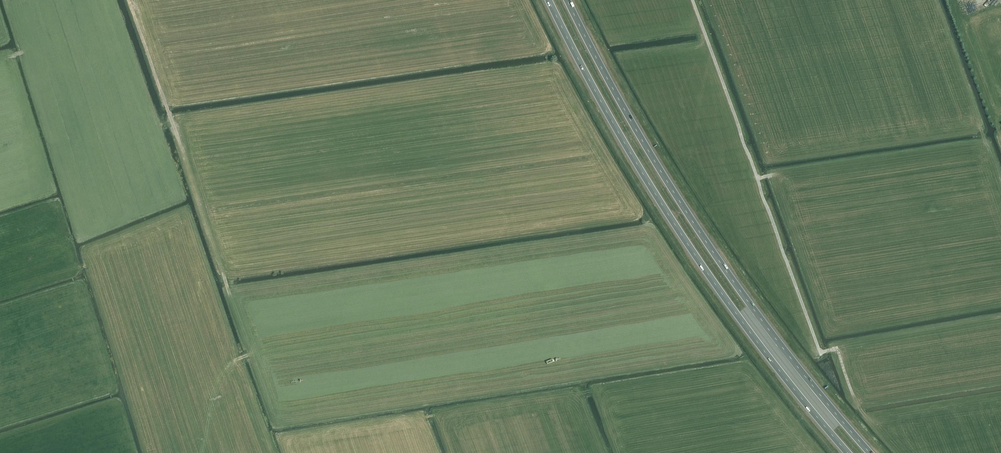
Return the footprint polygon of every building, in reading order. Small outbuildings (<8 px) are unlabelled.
[(1000,17),(1000,0),(999,0),(999,1),(997,1),(997,0),(992,0),(991,0),(988,0),(973,0),(974,7),(979,6),(977,4),(979,2),(981,11),(987,11),(988,11),(992,11),(993,12),(993,15),(990,15),(989,15),(988,20),(1000,17)]
